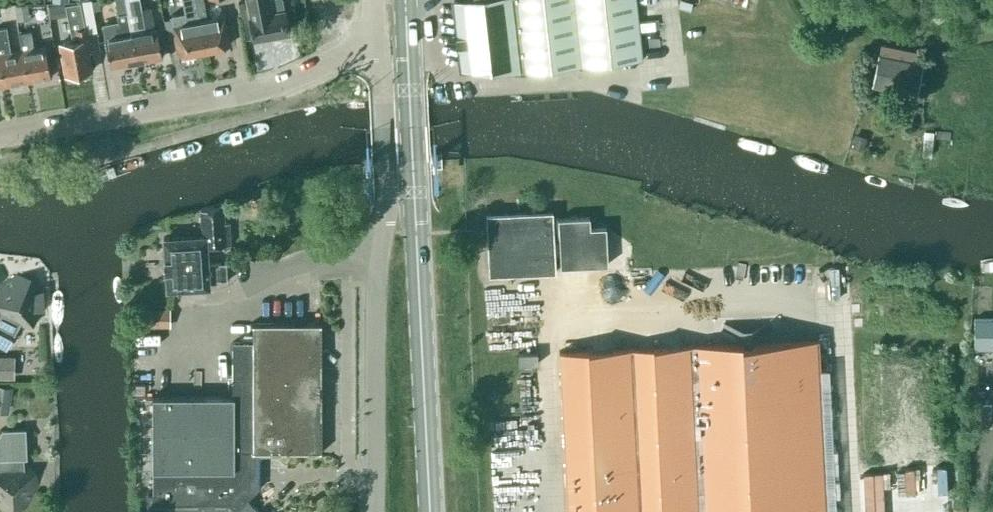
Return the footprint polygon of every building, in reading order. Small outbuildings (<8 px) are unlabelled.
[(81,14),(69,16),(74,41),(61,43),(67,74),(93,69),(90,51),(93,51),(90,31),(97,30),(91,0),(86,0),(78,1),(81,14)] [(92,1),(94,11),(96,10),(101,9),(99,0),(97,0),(92,1)] [(113,23),(115,36),(105,38),(111,66),(136,61),(125,0),(115,0),(119,22),(113,23)] [(143,18),(138,19),(135,0),(125,0),(136,61),(162,57),(157,29),(145,31),(143,18)] [(195,1),(204,49),(229,44),(224,16),(207,19),(204,0),(195,0),(195,1)] [(290,33),(286,9),(274,12),(271,0),(248,0),(255,39),(290,33)] [(454,1),(462,68),(522,68),(523,69),(643,59),(637,0),(459,0),(454,1)] [(185,13),(187,23),(173,25),(178,54),(204,49),(195,1),(186,2),(188,12),(185,13)] [(18,20),(29,18),(27,3),(16,4),(18,20)] [(23,50),(12,52),(7,27),(0,28),(0,61),(4,86),(28,81),(23,50)] [(46,46),(35,48),(32,35),(31,30),(19,32),(23,50),(28,81),(52,77),(46,46)] [(897,70),(900,58),(880,54),(877,66),(875,66),(872,79),(919,89),(922,76),(897,70)] [(208,264),(207,246),(225,245),(223,203),(201,209),(201,226),(203,226),(204,235),(164,237),(167,289),(209,286),(209,283),(227,281),(226,263),(208,264)] [(552,211),(487,214),(490,274),(555,271),(552,211)] [(7,349),(20,324),(21,325),(41,312),(40,288),(17,276),(0,286),(0,314),(2,315),(0,319),(0,345),(7,349)] [(974,348),(992,348),(992,318),(974,318),(974,348)] [(320,324),(253,324),(253,342),(255,452),(320,453),(320,411),(322,411),(324,413),(330,407),(325,402),(320,402),(320,324)] [(819,338),(559,351),(567,511),(827,511),(819,338)] [(147,511),(260,511),(247,499),(256,491),(255,452),(253,342),(233,342),(233,396),(153,396),(152,492),(147,492),(147,511)] [(518,364),(538,363),(537,352),(518,353),(518,364)] [(6,378),(15,379),(15,356),(0,355),(0,378),(6,378)] [(972,361),(970,397),(990,398),(991,362),(972,361)] [(25,463),(23,463),(23,456),(27,456),(25,428),(2,429),(0,434),(0,507),(27,507),(38,485),(25,463)]
